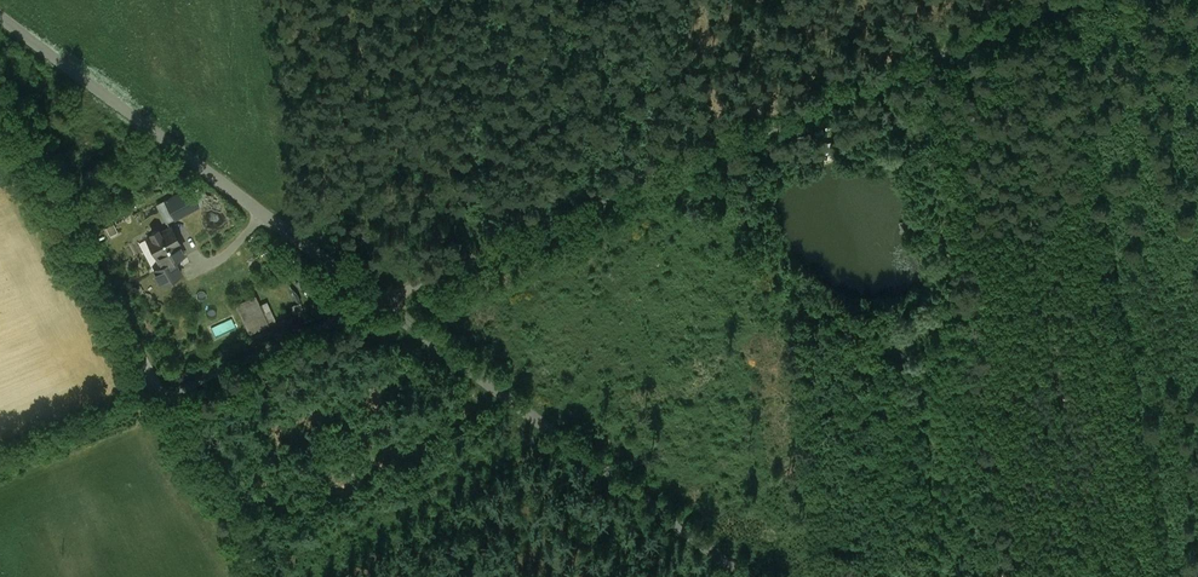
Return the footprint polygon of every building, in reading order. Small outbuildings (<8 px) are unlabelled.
[(188,189),(165,201),(175,219),(198,207),(188,189)] [(170,227),(158,233),(157,231),(151,234),(152,237),(147,240),(157,258),(159,257),(163,265),(154,271),(162,285),(181,274),(173,261),(183,256),(178,247),(180,246),(170,227)] [(255,297),(236,307),(251,336),(270,327),(255,297)] [(268,302),(261,305),(270,324),(277,321),(268,302)] [(301,305),(292,308),(295,319),(305,316),(301,305)]
